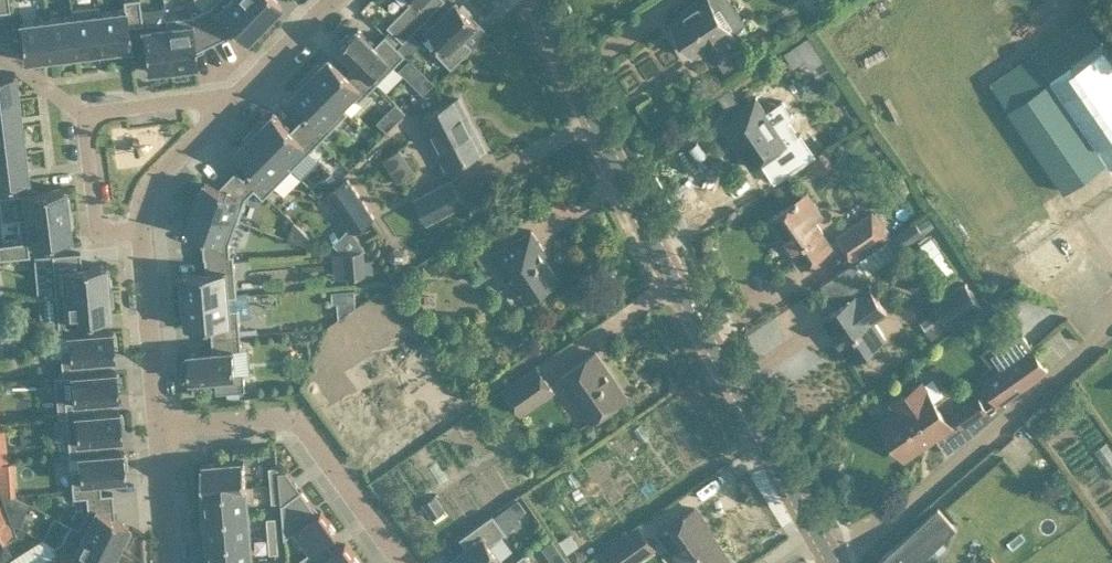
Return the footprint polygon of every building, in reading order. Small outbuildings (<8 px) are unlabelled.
[(10,9),(9,0),(0,0),(0,11),(10,9)] [(128,25),(143,23),(140,0),(125,0),(126,8),(128,25)] [(242,0),(215,0),(210,4),(201,9),(216,40),(236,30),(246,39),(254,31),(256,33),(266,24),(242,0)] [(266,24),(275,14),(273,12),(281,4),(277,0),(242,0),(266,24)] [(388,25),(404,40),(444,0),(412,0),(388,25)] [(742,40),(735,30),(747,22),(732,0),(699,0),(691,5),(694,8),(673,22),(683,37),(680,39),(688,51),(691,49),(693,52),(705,44),(714,58),(716,57),(727,50),(742,40)] [(457,2),(429,30),(444,45),(437,51),(452,67),(473,46),(464,36),(478,23),(469,14),(472,11),(463,2),(460,5),(457,2)] [(105,49),(100,11),(99,3),(71,7),(72,15),(77,52),(105,49)] [(100,11),(105,49),(131,46),(128,25),(126,8),(100,11)] [(205,46),(216,40),(201,9),(191,14),(165,17),(166,25),(167,25),(173,69),(186,68),(186,65),(197,64),(195,50),(205,46)] [(77,52),(72,15),(46,18),(50,56),(77,52)] [(50,56),(46,18),(19,21),(24,59),(50,56)] [(173,69),(167,25),(166,25),(142,28),(147,70),(159,68),(159,71),(173,69)] [(341,43),(339,46),(356,63),(377,83),(406,53),(386,33),(376,44),(358,26),(351,34),(348,32),(339,41),(341,43)] [(809,35),(796,44),(806,58),(818,50),(809,35)] [(727,50),(716,57),(728,74),(738,67),(727,50)] [(360,100),(377,83),(356,63),(347,72),(330,55),(320,64),(318,62),(309,72),(343,106),(354,95),(360,100)] [(18,97),(15,71),(0,73),(0,100),(18,97)] [(343,106),(309,72),(300,81),(302,83),(292,93),(310,110),(300,120),(320,140),(349,111),(343,106)] [(425,72),(414,83),(424,93),(435,82),(425,72)] [(1107,161),(1050,78),(1007,108),(1065,190),(1107,161)] [(730,87),(719,95),(727,107),(738,99),(730,87)] [(770,153),(785,175),(807,160),(807,161),(816,155),(801,133),(799,135),(788,119),(794,115),(782,99),(767,109),(757,95),(736,109),(737,111),(725,120),(737,137),(733,139),(744,154),(747,152),(755,164),(770,153)] [(21,125),(18,97),(0,100),(0,128),(21,125)] [(446,167),(463,159),(482,149),(472,129),(471,129),(464,117),(469,115),(460,97),(440,107),(423,115),(446,167)] [(397,102),(390,109),(400,118),(406,111),(397,102)] [(293,167),(320,140),(300,120),(291,129),(274,112),(264,121),(262,119),(253,128),(293,167)] [(21,125),(0,128),(0,155),(25,152),(21,125)] [(293,167),(253,128),(244,138),(246,140),(236,149),(254,167),(245,176),(255,188),(264,197),(293,167)] [(0,155),(0,181),(17,179),(28,178),(25,152),(0,155)] [(246,197),(255,188),(245,176),(237,168),(220,186),(205,180),(201,192),(199,190),(194,203),(238,219),(246,197)] [(330,173),(321,179),(328,188),(336,182),(330,173)] [(349,176),(327,191),(351,225),(354,230),(375,215),(349,176)] [(0,181),(0,196),(15,194),(15,193),(18,192),(17,179),(0,181)] [(453,180),(415,200),(426,221),(464,201),(453,180)] [(18,192),(15,193),(15,194),(18,218),(71,211),(69,198),(66,198),(65,187),(18,192)] [(802,265),(820,253),(832,245),(815,220),(823,215),(808,193),(789,205),(771,217),(802,265)] [(970,213),(988,208),(985,195),(967,199),(970,213)] [(238,219),(194,203),(189,216),(192,217),(188,228),(203,233),(205,257),(206,257),(231,254),(231,253),(230,242),(238,219)] [(854,259),(890,234),(873,210),(837,234),(854,259)] [(30,255),(28,242),(71,236),(69,225),(72,225),(71,211),(18,218),(21,241),(0,243),(0,258),(30,255)] [(1013,238),(1042,281),(1080,255),(1051,212),(1013,238)] [(929,215),(918,223),(924,231),(935,224),(929,215)] [(890,238),(897,249),(925,232),(924,231),(918,223),(917,220),(890,238)] [(351,225),(333,242),(342,250),(345,250),(364,248),(366,248),(354,230),(353,229),(351,225)] [(528,300),(542,291),(560,279),(543,253),(545,248),(532,229),(513,241),(492,256),(514,288),(517,286),(528,300)] [(893,247),(865,263),(874,278),(902,262),(893,247)] [(364,248),(345,250),(348,277),(367,275),(364,248)] [(56,294),(112,289),(110,276),(107,276),(106,263),(82,265),(80,251),(52,253),(56,294)] [(234,253),(231,253),(231,254),(206,257),(207,270),(182,272),(184,285),(181,285),(182,299),(233,294),(233,295),(238,295),(234,253)] [(952,254),(944,258),(957,280),(965,275),(952,254)] [(441,257),(429,265),(434,272),(446,264),(441,257)] [(887,312),(869,284),(854,261),(821,284),(836,306),(822,316),(852,361),(871,348),(887,337),(875,320),(887,312)] [(940,309),(922,321),(934,339),(952,326),(953,328),(984,307),(966,281),(935,302),(940,309)] [(355,288),(333,290),(334,302),(356,300),(355,288)] [(112,289),(56,294),(59,334),(87,331),(86,318),(111,316),(110,303),(113,303),(112,289)] [(233,295),(233,294),(182,299),(183,312),(186,312),(187,325),(212,323),(213,336),(241,334),(239,307),(234,307),(233,295)] [(0,322),(0,338),(12,337),(11,331),(9,332),(8,322),(0,322)] [(59,334),(49,335),(51,356),(61,355),(63,374),(91,372),(90,358),(114,356),(113,345),(116,345),(115,332),(112,332),(112,329),(87,331),(59,334)] [(392,329),(342,364),(363,395),(345,407),(366,436),(403,410),(395,398),(426,377),(392,329)] [(241,334),(213,336),(214,349),(189,351),(190,363),(187,363),(188,375),(191,375),(192,378),(236,375),(234,349),(242,348),(241,334)] [(1007,404),(1004,399),(1023,386),(1046,370),(1032,348),(1031,346),(1021,334),(993,353),(1002,367),(983,380),(998,400),(988,407),(979,394),(952,412),(954,415),(968,437),(970,436),(1007,404)] [(416,358),(430,351),(424,339),(410,345),(416,358)] [(591,420),(609,408),(627,395),(596,351),(578,363),(560,375),(591,420)] [(538,365),(504,391),(521,414),(554,389),(538,365)] [(115,369),(91,372),(63,374),(63,375),(55,376),(58,417),(66,416),(66,414),(94,412),(93,399),(118,397),(117,386),(120,385),(119,372),(116,373),(115,369)] [(950,424),(938,406),(921,382),(913,388),(895,400),(901,410),(883,422),(905,455),(950,424)] [(119,410),(94,412),(66,414),(66,416),(70,455),(98,452),(97,439),(121,437),(120,427),(123,427),(122,413),(119,413),(119,410)] [(122,450),(98,452),(70,455),(70,457),(78,457),(79,468),(71,469),(73,495),(101,493),(100,479),(125,477),(124,466),(127,466),(126,453),(123,453),(122,450)] [(205,490),(247,486),(244,460),(202,463),(205,490)] [(280,483),(279,470),(279,465),(278,465),(270,466),(271,483),(280,483)] [(287,470),(279,470),(280,480),(280,483),(280,484),(281,488),(294,478),(287,470)] [(0,478),(0,494),(2,494),(9,493),(15,493),(14,477),(0,478)] [(281,488),(280,483),(271,483),(273,501),(275,501),(282,500),(281,488)] [(207,514),(249,511),(247,486),(205,490),(207,514)] [(311,549),(312,551),(328,539),(338,532),(322,509),(318,512),(301,489),(282,503),(285,538),(297,529),(311,549)] [(129,524),(115,517),(113,492),(101,493),(73,495),(74,498),(86,496),(87,508),(79,527),(120,548),(127,536),(124,534),(129,524)] [(436,494),(424,502),(433,516),(446,508),(436,494)] [(519,497),(510,503),(519,515),(527,509),(519,497)] [(25,501),(17,520),(59,537),(66,518),(25,501)] [(662,536),(682,562),(719,562),(729,556),(711,531),(710,532),(705,525),(708,523),(696,507),(667,528),(660,533),(662,536)] [(935,548),(938,552),(947,544),(944,540),(957,528),(939,507),(879,559),(882,562),(917,562),(935,548)] [(12,532),(0,510),(0,538),(12,532)] [(251,536),(249,511),(207,514),(207,516),(202,517),(203,529),(208,528),(209,539),(251,536)] [(493,513),(460,537),(468,547),(453,559),(456,562),(497,562),(502,559),(490,543),(507,531),(493,513)] [(269,534),(278,534),(276,516),(267,517),(269,534)] [(79,527),(71,523),(63,539),(52,547),(55,551),(56,550),(64,562),(92,562),(93,562),(94,562),(110,562),(112,559),(114,560),(120,548),(79,527)] [(654,547),(639,525),(609,548),(614,555),(606,561),(608,562),(632,562),(654,547)] [(570,532),(559,540),(567,551),(578,544),(570,532)] [(271,552),(279,551),(278,534),(269,534),(271,552)] [(209,539),(211,562),(227,562),(253,561),(251,536),(209,539)] [(292,562),(362,562),(346,542),(335,549),(328,539),(312,551),(311,549),(292,562)] [(553,539),(542,547),(547,554),(558,546),(553,539)] [(568,552),(576,562),(577,562),(587,556),(583,549),(575,548),(568,552)] [(56,550),(55,551),(35,562),(64,562),(56,550)] [(525,552),(510,562),(533,562),(525,552)]
